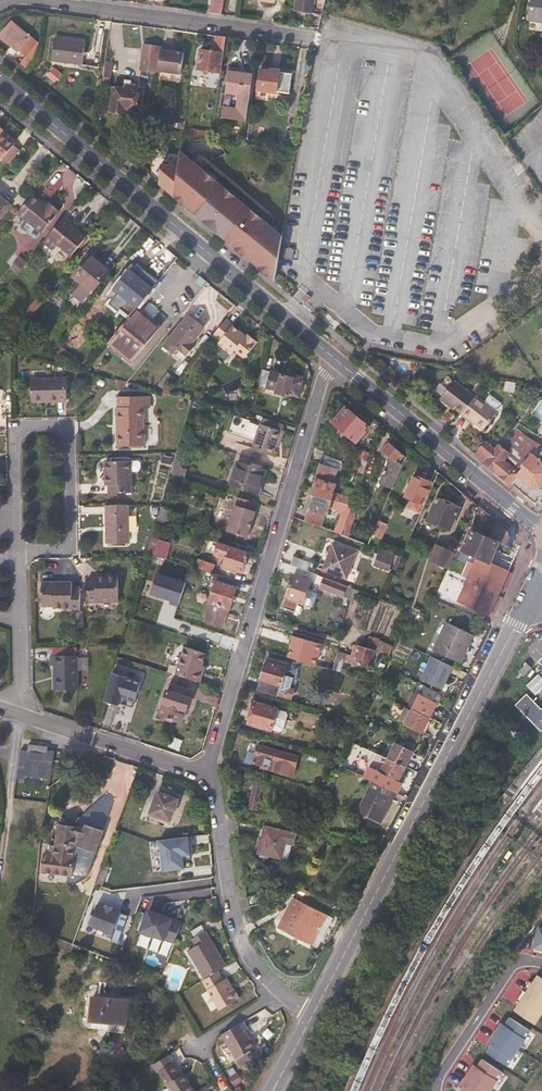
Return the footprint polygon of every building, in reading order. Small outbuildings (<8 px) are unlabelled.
[(224,0),(211,0),(209,13),(222,14),(224,0)] [(325,0),(296,0),(295,12),(322,15),(325,0)] [(528,22),(541,24),(541,0),(530,0),(528,22)] [(12,21),(0,35),(0,36),(25,58),(38,44),(12,21)] [(222,73),(226,38),(217,36),(215,53),(201,50),(198,70),(222,73)] [(82,65),(85,43),(54,38),(51,60),(82,65)] [(181,75),(184,54),(181,53),(182,50),(162,47),(158,72),(181,75)] [(247,121),(253,74),(229,70),(225,95),(236,96),(235,107),(224,106),(222,118),(247,121)] [(288,92),(291,75),(260,70),(257,91),(276,94),(277,90),(288,92)] [(136,111),(140,88),(126,86),(125,90),(113,88),(109,112),(125,114),(126,110),(136,111)] [(175,197),(180,201),(275,281),(282,236),(276,235),(269,229),(271,226),(199,167),(196,167),(196,165),(179,163),(175,197)] [(42,233),(60,211),(49,203),(46,206),(33,195),(18,213),(42,233)] [(10,206),(0,197),(0,217),(10,206)] [(68,256),(84,237),(68,224),(69,222),(63,217),(41,243),(50,250),(55,245),(68,256)] [(82,303),(109,270),(90,254),(72,277),(80,284),(71,294),(82,303)] [(138,307),(154,288),(131,270),(115,289),(137,308),(138,307)] [(33,313),(43,301),(37,297),(27,309),(33,313)] [(132,362),(161,327),(138,307),(137,308),(108,343),(132,362)] [(191,343),(203,328),(188,316),(164,345),(173,353),(178,348),(187,356),(195,346),(191,343)] [(240,329),(239,331),(233,326),(233,324),(226,318),(212,335),(220,341),(217,344),(231,354),(235,350),(244,358),(257,342),(247,334),(246,334),(240,329)] [(533,328),(541,340),(541,322),(533,328)] [(298,395),(304,377),(282,371),(281,375),(262,368),(259,385),(276,390),(275,393),(288,396),(289,393),(298,395)] [(165,390),(175,378),(168,372),(158,384),(165,390)] [(462,414),(476,397),(453,378),(439,395),(462,414)] [(67,401),(66,379),(31,380),(31,402),(67,401)] [(483,431),(498,412),(477,395),(476,397),(462,414),(462,415),(483,431)] [(144,446),(143,407),(150,407),(150,397),(116,397),(118,446),(144,446)] [(341,436),(358,417),(345,407),(332,422),(341,429),(337,433),(341,436)] [(274,455),(281,430),(233,417),(229,433),(255,440),(253,449),(274,455)] [(357,442),(370,427),(358,417),(341,436),(347,440),(350,437),(357,442)] [(533,455),(540,445),(516,429),(501,449),(509,455),(506,460),(520,472),(533,455)] [(506,460),(509,455),(501,449),(498,447),(495,451),(486,443),(481,449),(515,478),(520,472),(506,460)] [(392,488),(406,458),(389,444),(383,450),(391,458),(380,483),(392,488)] [(170,475),(184,479),(187,468),(182,467),(187,449),(178,446),(170,475)] [(517,479),(515,478),(481,449),(476,456),(491,469),(511,486),(517,479)] [(357,490),(370,454),(359,450),(355,462),(360,464),(352,488),(357,490)] [(334,482),(340,461),(322,455),(316,477),(334,482)] [(541,487),(541,462),(533,455),(520,472),(515,478),(517,479),(519,477),(533,488),(541,488),(541,487)] [(103,486),(106,486),(108,485),(108,493),(131,492),(130,461),(105,462),(106,479),(103,480),(103,486)] [(258,493),(265,471),(237,462),(230,484),(258,493)] [(408,508),(419,513),(421,514),(435,484),(414,475),(404,498),(411,501),(408,508)] [(331,500),(336,483),(334,482),(316,477),(311,493),(331,500)] [(342,535),(352,506),(331,500),(311,493),(307,509),(308,510),(305,521),(321,527),(324,516),(326,516),(330,506),(342,510),(335,532),(342,535)] [(247,536),(255,510),(253,510),(255,502),(238,497),(227,530),(247,536)] [(450,529),(459,509),(436,499),(427,520),(450,529)] [(128,543),(128,505),(106,505),(106,544),(128,543)] [(509,539),(508,529),(478,505),(468,527),(471,529),(462,550),(463,551),(460,559),(466,561),(469,553),(478,557),(489,562),(509,571),(511,565),(493,557),(500,542),(507,544),(509,539)] [(167,524),(172,509),(161,506),(157,520),(162,522),(167,524)] [(350,538),(353,530),(350,529),(357,508),(352,506),(342,535),(350,538)] [(166,558),(170,544),(156,540),(162,522),(157,520),(147,552),(166,558)] [(241,572),(248,553),(219,543),(216,553),(226,556),(223,566),(241,572)] [(346,579),(356,553),(333,545),(323,570),(346,579)] [(446,567),(452,552),(437,546),(430,561),(446,567)] [(389,569),(395,554),(381,549),(376,564),(389,569)] [(307,571),(310,563),(294,557),(291,565),(307,571)] [(487,567),(489,562),(478,557),(476,563),(487,567)] [(211,573),(213,565),(198,560),(196,568),(211,573)] [(498,593),(509,571),(489,562),(487,567),(476,563),(468,579),(498,593)] [(117,602),(116,575),(97,575),(97,578),(89,578),(90,602),(117,602)] [(311,600),(316,587),(309,584),(310,581),(294,575),(281,607),(295,612),(298,603),(302,605),(305,598),(311,600)] [(343,598),(347,587),(325,579),(321,590),(343,598)] [(489,615),(498,593),(468,579),(458,601),(489,615)] [(231,608),(237,587),(217,580),(204,621),(223,626),(229,608),(231,608)] [(80,613),(80,588),(71,588),(71,582),(42,583),(42,607),(52,606),(52,609),(71,609),(71,613),(80,613)] [(460,663),(474,634),(447,622),(434,650),(460,663)] [(318,665),(323,644),(291,636),(290,643),(292,644),(288,657),(318,665)] [(376,650),(355,645),(350,664),(370,669),(376,650)] [(199,671),(204,654),(183,647),(175,675),(199,682),(202,672),(199,671)] [(77,690),(77,656),(50,656),(51,666),(54,666),(55,690),(77,690)] [(431,657),(421,679),(444,689),(454,667),(431,657)] [(292,680),(284,677),(288,663),(267,658),(261,680),(277,685),(276,689),(280,690),(281,686),(290,688),(292,680)] [(525,685),(533,693),(541,684),(541,675),(539,671),(525,685)] [(113,673),(104,702),(121,707),(122,703),(135,707),(142,682),(113,673)] [(292,702),(294,693),(293,690),(289,689),(290,688),(281,686),(280,690),(276,689),(277,685),(261,680),(258,692),(292,702)] [(182,723),(190,697),(184,696),(185,692),(173,688),(172,692),(167,690),(159,716),(182,723)] [(423,733),(438,704),(419,695),(413,691),(408,702),(414,706),(405,724),(423,733)] [(527,694),(516,705),(541,732),(541,731),(541,708),(527,694)] [(284,731),(289,716),(287,712),(255,702),(249,724),(271,731),(273,730),(280,733),(284,731)] [(386,727),(390,719),(384,716),(380,724),(386,727)] [(399,781),(413,753),(395,744),(381,772),(399,781)] [(26,779),(27,776),(53,779),(56,751),(48,750),(49,747),(29,745),(29,751),(22,750),(19,779),(26,779)] [(296,765),(299,757),(259,745),(253,763),(295,776),(298,766),(296,765)] [(380,821),(395,792),(375,782),(360,811),(380,821)] [(256,810),(262,788),(254,786),(252,793),(249,792),(248,797),(251,797),(248,808),(256,810)] [(171,821),(180,799),(158,792),(150,814),(171,821)] [(72,876),(75,857),(73,856),(77,827),(58,825),(56,841),(56,848),(51,847),(50,854),(45,853),(42,872),(72,876)] [(107,832),(86,825),(79,848),(100,854),(107,832)] [(284,859),(287,843),(293,844),(295,845),(298,834),(266,827),(259,853),(284,859)] [(187,837),(159,840),(163,871),(184,869),(182,856),(189,855),(187,837)] [(290,860),(293,844),(287,843),(284,859),(290,860)] [(103,887),(110,868),(104,866),(97,884),(103,887)] [(300,888),(295,896),(305,902),(310,893),(300,888)] [(278,928),(312,946),(328,915),(294,898),(278,928)] [(128,914),(100,904),(92,928),(114,936),(113,939),(119,941),(128,914)] [(174,919),(147,909),(138,933),(164,942),(165,940),(174,944),(180,926),(173,923),(174,919)] [(227,966),(205,931),(193,938),(197,946),(189,951),(206,979),(218,971),(227,966)] [(158,940),(155,949),(170,954),(173,945),(158,940)] [(221,1010),(239,998),(234,989),(230,991),(223,980),(218,971),(206,979),(203,980),(221,1010)] [(534,973),(458,1090),(493,1090),(541,1015),(541,978),(534,973)] [(234,989),(227,978),(223,980),(230,991),(234,989)] [(126,1033),(128,1001),(93,999),(91,1020),(110,1022),(109,1031),(126,1033)] [(237,1059),(257,1047),(247,1031),(249,1029),(245,1021),(222,1034),(237,1059)] [(188,1080),(185,1081),(181,1074),(167,1083),(172,1090),(195,1090),(188,1080)]
